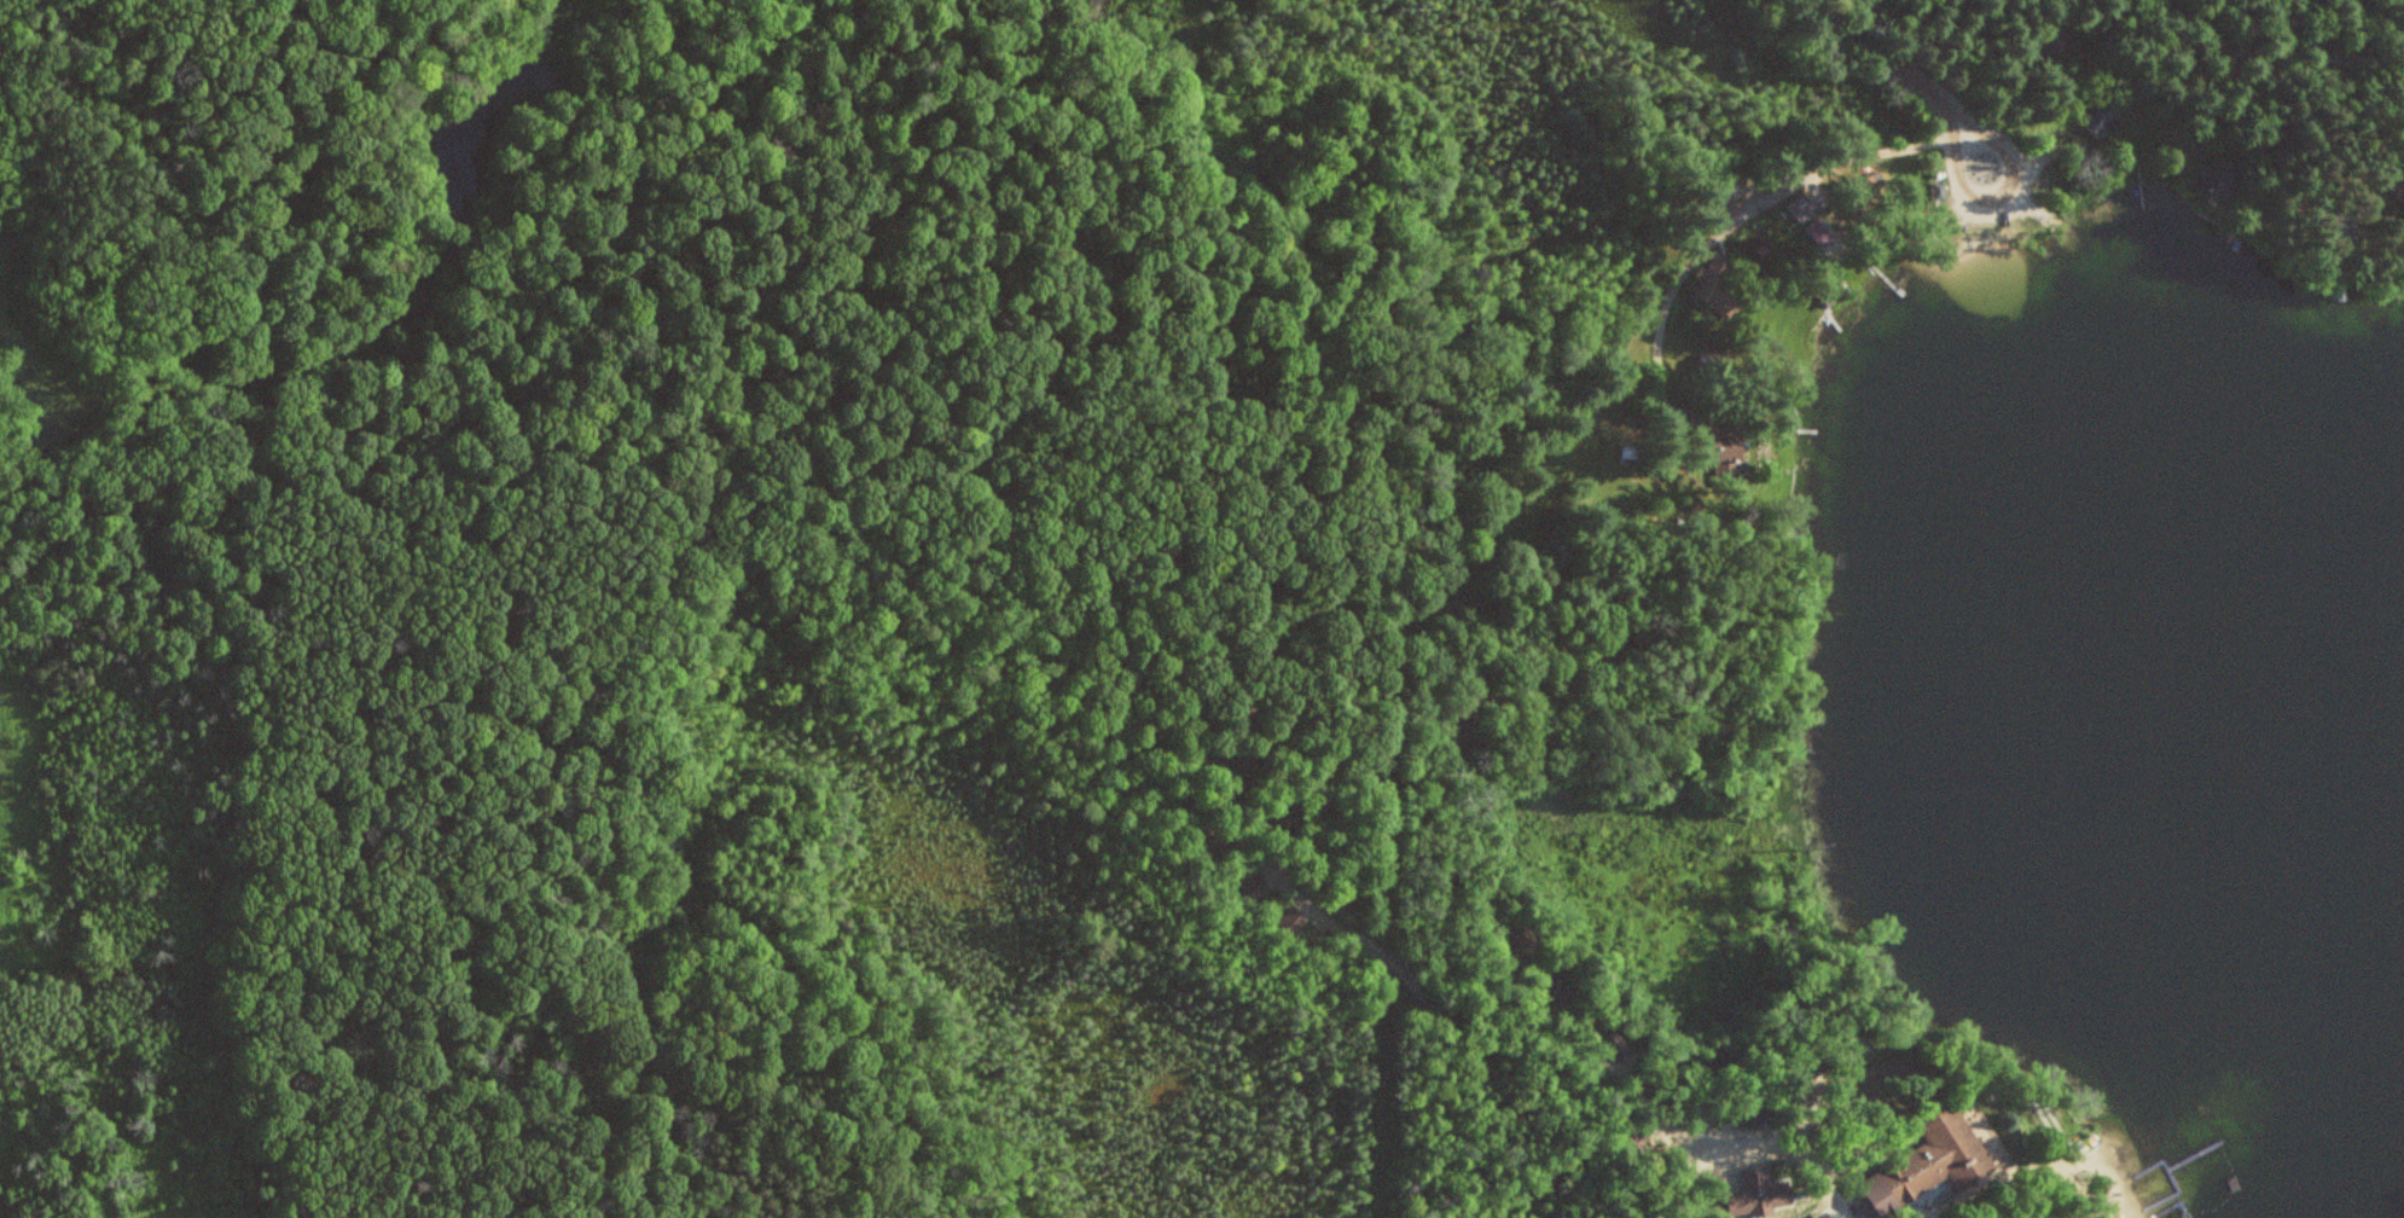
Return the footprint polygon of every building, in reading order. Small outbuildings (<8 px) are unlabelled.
[(2087,111),(2095,135),(2132,123),(2124,99),(2087,111)] [(1944,183),(1936,183),(1935,198),(1943,199),(1944,183)] [(1707,301),(1734,318),(1748,296),(1721,279),(1707,301)] [(1718,407),(1694,407),(1693,439),(1716,440),(1716,460),(1739,461),(1739,436),(1718,436),(1718,407)] [(1210,842),(1226,838),(1222,824),(1206,828),(1210,842)] [(1255,894),(1268,887),(1261,876),(1249,883),(1255,894)] [(1293,929),(1305,916),(1294,906),(1282,919),(1293,929)] [(1866,1199),(1861,1202),(1870,1217),(1890,1217),(1920,1201),(1925,1211),(1997,1170),(1958,1101),(1916,1125),(1926,1144),(1857,1183),(1866,1199)]
